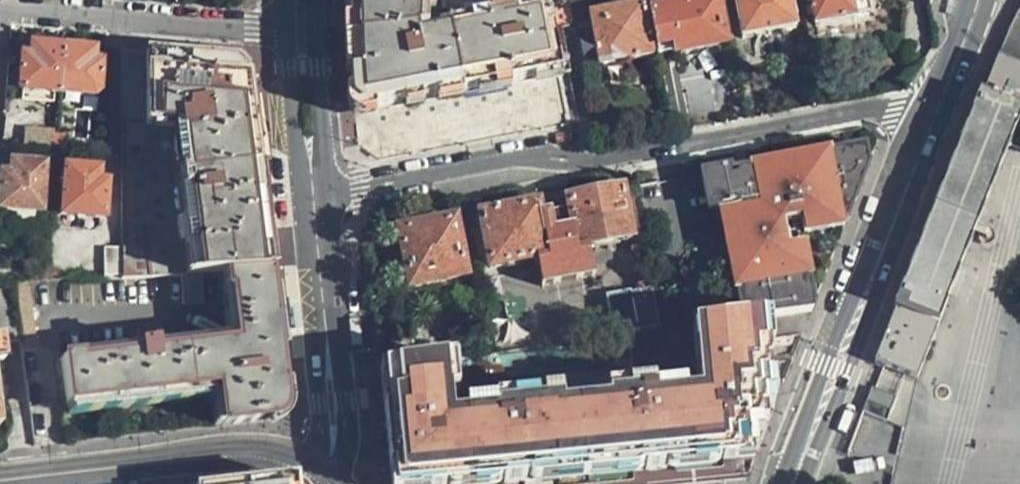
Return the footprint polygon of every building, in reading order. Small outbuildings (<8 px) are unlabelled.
[(521,0),(350,0),(350,2),(352,54),(356,107),(363,114),(416,104),(555,77),(569,75),(583,72),(574,27),(569,0),(553,0),(522,7),(521,0)] [(590,0),(569,0),(574,27),(588,24),(600,77),(630,71),(629,61),(651,56),(641,6),(623,9),(593,15),(590,0)] [(656,55),(720,42),(713,1),(686,6),(685,0),(665,0),(666,10),(648,14),(656,55)] [(742,39),(793,29),(787,0),(788,0),(735,0),(742,39)] [(815,25),(872,15),(869,0),(811,0),(815,25)] [(895,305),(896,306),(875,360),(917,377),(972,232),(975,225),(1008,141),(1014,123),(1019,109),(1019,10),(1016,16),(1019,18),(1002,55),(985,96),(978,94),(895,305)] [(24,91),(59,95),(62,47),(32,44),(30,57),(22,55),(19,85),(24,91)] [(62,47),(59,95),(93,98),(100,92),(102,64),(94,63),(95,49),(62,47)] [(235,60),(122,52),(123,247),(122,275),(122,278),(181,275),(203,274),(224,273),(266,271),(242,70),(235,60)] [(1008,141),(1019,146),(1019,125),(1014,123),(1008,141)] [(56,150),(56,131),(32,129),(30,148),(56,150)] [(844,230),(867,170),(862,151),(786,166),(739,175),(740,179),(732,181),(715,184),(722,215),(740,210),(741,218),(724,222),(741,317),(749,316),(750,318),(762,317),(812,310),(819,294),(810,248),(790,252),(786,228),(792,226),(790,217),(805,215),(808,236),(844,230)] [(42,212),(45,165),(15,163),(13,176),(3,176),(1,208),(42,212)] [(104,217),(107,182),(98,181),(98,169),(65,166),(62,214),(104,217)] [(715,184),(732,181),(730,170),(701,175),(710,216),(722,215),(715,184)] [(569,201),(574,229),(578,250),(590,248),(632,241),(623,192),(569,201)] [(549,260),(541,214),(540,206),(481,216),(492,269),(537,261),(549,260)] [(553,286),(570,283),(561,231),(553,233),(550,213),(541,214),(549,260),(553,286)] [(790,252),(810,248),(808,236),(805,215),(790,217),(792,226),(786,228),(790,252)] [(463,276),(453,223),(395,234),(405,287),(463,276)] [(988,230),(975,225),(972,232),(977,234),(976,239),(979,243),(982,245),(988,244),(991,241),(992,238),(992,234),(990,231),(988,230)] [(561,231),(570,283),(583,281),(578,250),(574,229),(561,231)] [(122,275),(123,247),(107,247),(107,276),(122,275)] [(578,250),(583,281),(595,279),(590,248),(578,250)] [(655,291),(646,248),(636,250),(644,293),(655,291)] [(542,288),(553,286),(549,260),(537,261),(542,288)] [(282,402),(266,271),(224,273),(226,295),(232,294),(237,347),(82,364),(81,358),(64,360),(71,406),(217,389),(222,426),(270,422),(282,402)] [(203,274),(181,275),(184,304),(205,303),(203,274)] [(31,281),(16,283),(22,338),(24,352),(39,351),(31,281)] [(22,338),(16,283),(0,284),(0,340),(22,338)] [(655,291),(644,293),(634,295),(641,334),(662,331),(655,291)] [(232,294),(226,295),(222,296),(227,337),(81,354),(81,358),(82,364),(237,347),(232,294)] [(751,449),(748,424),(764,422),(763,409),(769,409),(764,376),(769,376),(771,374),(762,317),(750,318),(688,327),(696,392),(634,398),(455,418),(449,361),(387,369),(400,483),(423,483),(472,479),(472,483),(511,483),(520,483),(519,474),(600,466),(601,474),(647,470),(647,461),(748,451),(751,449)] [(688,327),(662,331),(641,334),(627,337),(634,398),(696,392),(688,327)] [(888,411),(894,394),(870,385),(860,413),(883,422),(888,411)]
